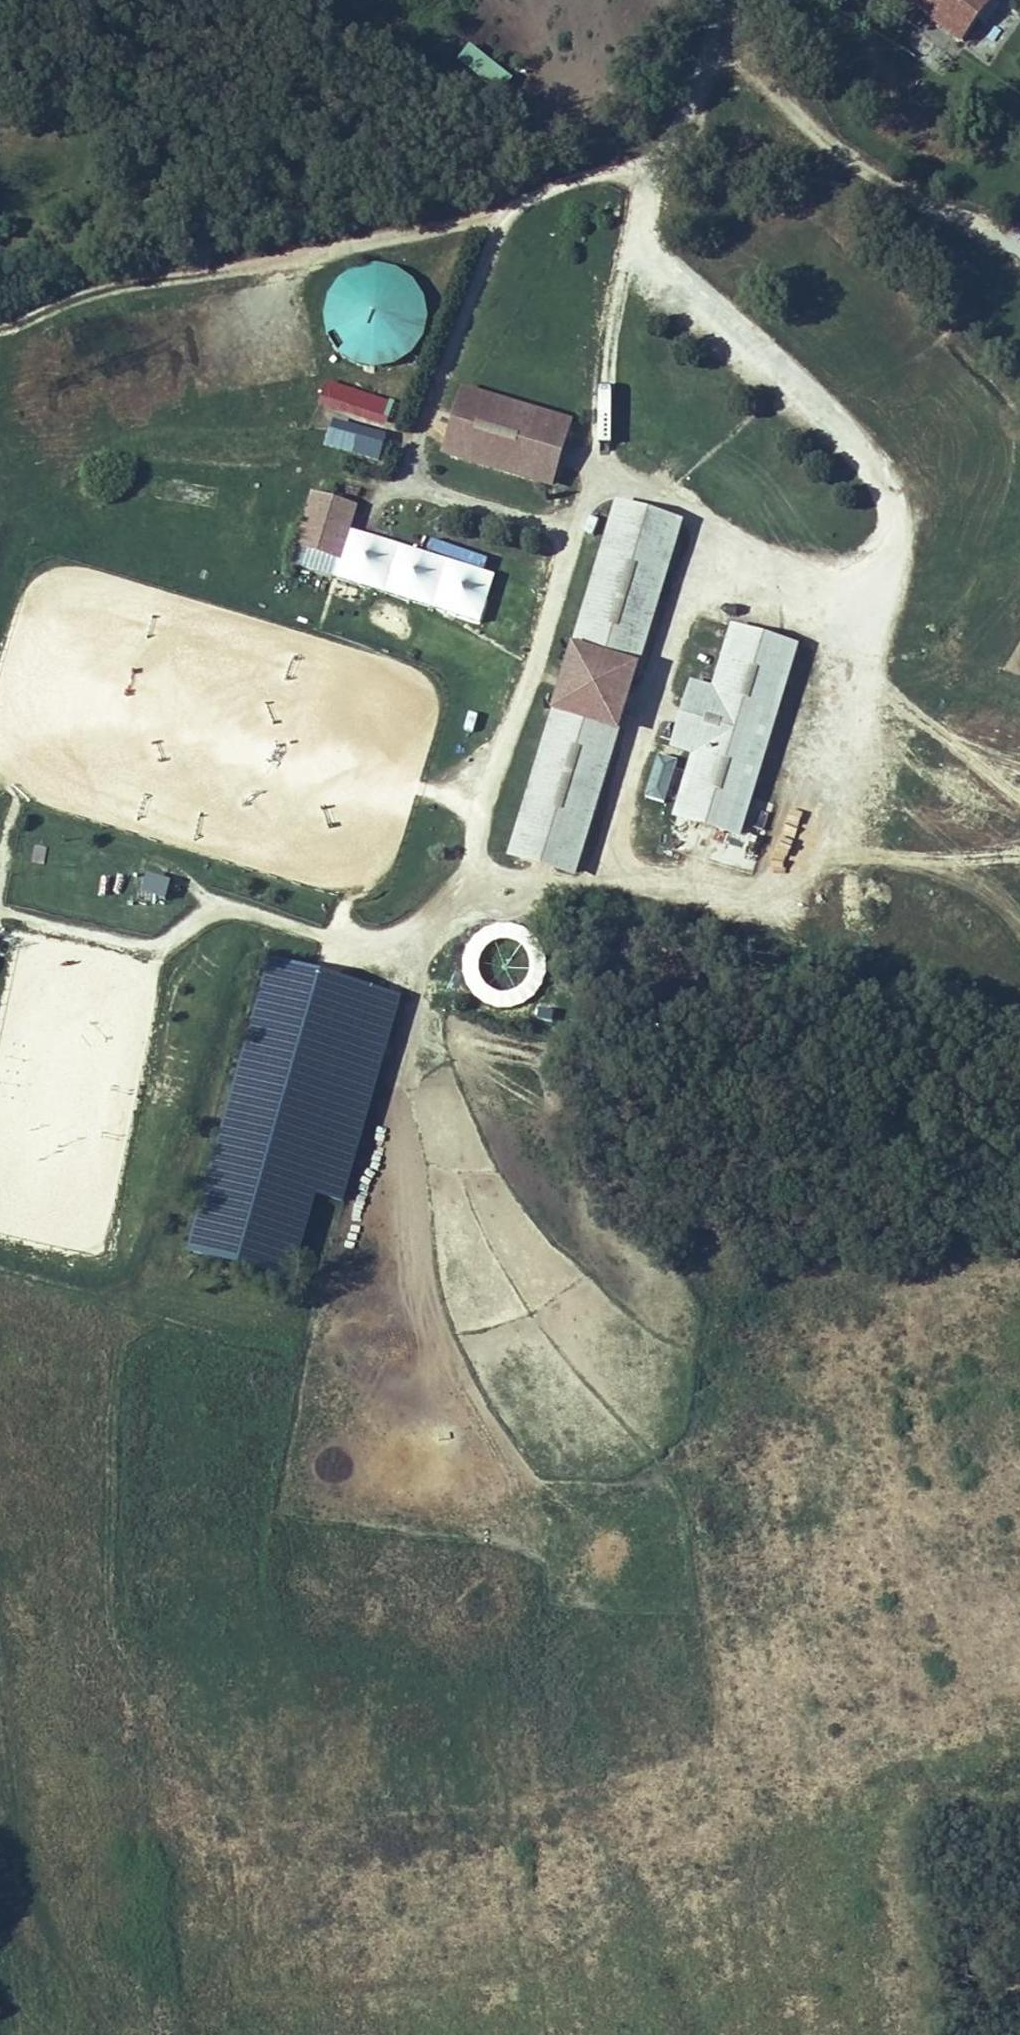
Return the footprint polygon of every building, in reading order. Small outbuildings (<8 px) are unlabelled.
[(1019,16),(1019,11),(1006,0),(898,0),(913,14),(895,39),(983,105),(1019,57),(1019,46),(1006,34),(1019,16)] [(469,44),(455,62),(497,95),(511,78),(469,44)] [(312,331),(386,379),(438,300),(364,252),(312,331)] [(387,424),(393,399),(323,383),(318,407),(387,424)] [(572,434),(469,402),(450,464),(553,496),(572,434)] [(376,462),(385,435),(334,419),(325,446),(376,462)] [(357,517),(316,503),(299,554),(341,567),(357,517)] [(683,533),(621,513),(514,864),(576,883),(683,533)] [(301,583),(321,588),(324,576),(304,571),(301,583)] [(796,658),(734,639),(715,700),(691,693),(673,754),(696,761),(677,822),(739,842),(796,658)] [(144,874),(139,894),(163,901),(169,881),(144,874)] [(376,998),(271,968),(213,1171),(317,1201),(376,998)]
